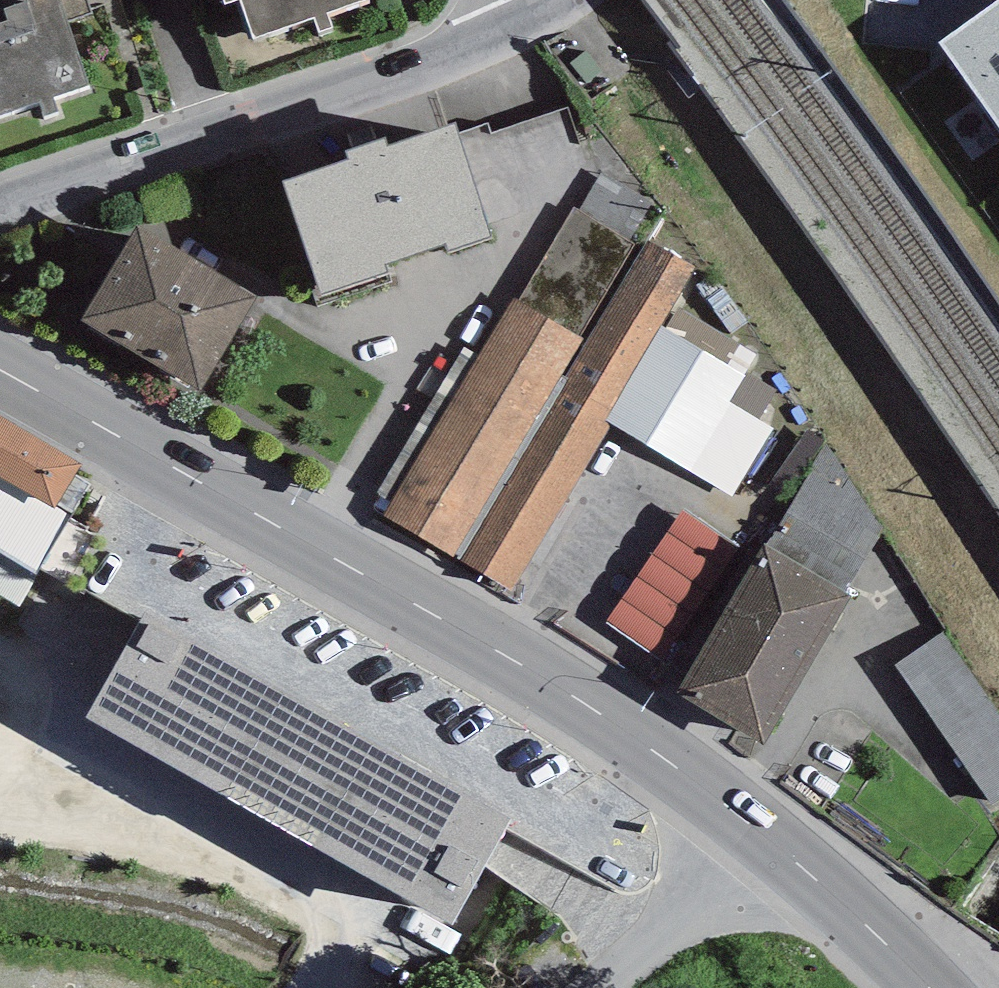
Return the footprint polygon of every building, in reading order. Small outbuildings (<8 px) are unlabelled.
[(90,83),(61,0),(0,0),(0,114),(90,83)] [(253,38),(362,0),(240,0),(253,38)] [(939,43),(998,127),(998,0),(939,43)] [(350,159),(283,182),(320,294),(389,273),(385,264),(445,244),(448,253),(491,238),(454,124),(387,147),(385,138),(346,151),(350,159)] [(514,298),(385,516),(511,590),(610,424),(605,421),(661,324),(692,268),(646,239),(586,340),(581,336),(636,244),(574,207),(519,300),(514,298)] [(257,295),(136,227),(83,320),(202,393),(257,295)] [(666,328),(745,375),(748,372),(757,356),(679,308),(666,328)] [(661,324),(605,421),(610,424),(732,496),(774,429),(759,420),(729,402),(745,375),(666,328),(661,324)] [(729,402),(759,420),(777,390),(748,372),(745,375),(729,402)] [(0,415),(0,477),(55,509),(56,506),(57,504),(76,474),(82,464),(0,415)] [(773,487),(793,499),(828,442),(809,429),(773,487)] [(765,545),(845,592),(883,530),(828,442),(793,499),(765,545)] [(91,484),(76,474),(57,504),(73,514),(91,484)] [(56,506),(55,509),(0,477),(0,552),(36,574),(67,514),(56,506)] [(667,664),(743,549),(682,509),(606,624),(667,664)] [(845,592),(765,545),(677,694),(763,746),(853,597),(845,592)] [(513,817),(146,612),(87,718),(454,922),(513,817)] [(994,805),(998,801),(998,715),(941,632),(895,664),(994,805)]
